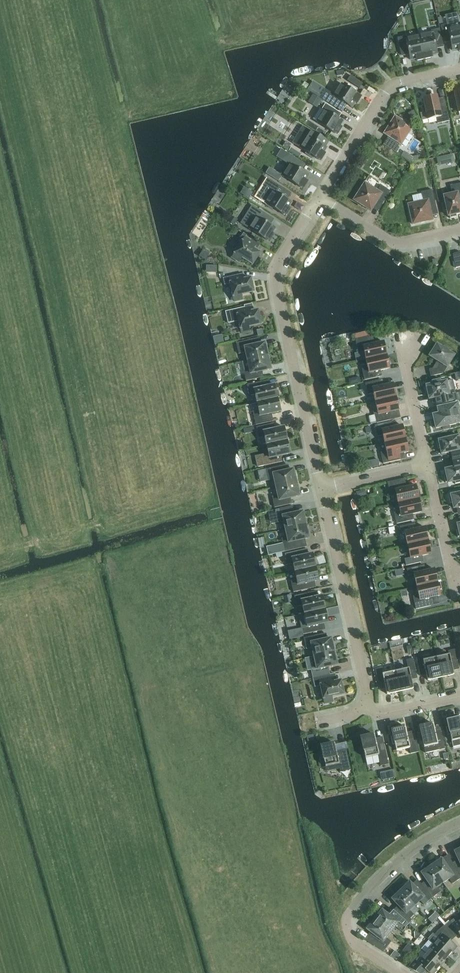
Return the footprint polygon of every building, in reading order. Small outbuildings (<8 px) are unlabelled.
[(453,29),(452,23),(441,26),(444,40),(450,39),(453,50),(458,49),(459,51),(459,27),(453,29)] [(419,37),(424,59),(431,57),(431,55),(437,54),(435,46),(443,44),(439,28),(431,30),(432,34),(419,37)] [(424,59),(419,37),(406,39),(406,36),(397,38),(401,54),(408,52),(410,60),(416,59),(417,61),(424,59)] [(355,102),(357,103),(361,97),(359,96),(342,84),(334,96),(325,90),(320,98),(340,110),(345,103),(352,107),(355,102)] [(422,106),(423,112),(420,113),(421,121),(436,117),(437,123),(449,121),(446,106),(439,107),(437,96),(423,99),(424,105),(422,106)] [(336,133),(337,134),(341,128),(339,127),(343,122),(336,117),(339,112),(325,103),(322,109),(325,111),(318,122),(335,133),(336,133)] [(395,153),(399,148),(397,147),(400,143),(401,144),(412,127),(395,116),(384,133),(391,138),(385,147),(395,153)] [(319,136),(302,126),(292,142),(306,152),(305,154),(312,158),(313,156),(319,160),(319,159),(321,160),(325,154),(323,153),(326,148),(316,141),(319,136)] [(288,150),(299,157),(301,154),(290,147),(288,150)] [(303,188),(307,182),(305,181),(308,176),(298,169),(303,163),(281,149),(276,156),(287,163),(280,174),(301,188),(301,187),(303,188)] [(286,215),(290,209),(288,208),(291,203),(286,199),(289,195),(289,196),(291,193),(267,178),(263,185),(269,188),(261,200),(267,203),(266,205),(272,209),(273,208),(284,214),(286,215)] [(364,182),(353,200),(371,211),(377,201),(382,204),(390,191),(381,185),(378,190),(364,182)] [(448,216),(449,216),(450,218),(457,217),(456,214),(459,213),(459,205),(459,201),(459,183),(450,186),(452,194),(443,196),(445,203),(443,203),(444,210),(447,210),(448,216)] [(244,188),(240,193),(249,198),(252,193),(244,188)] [(408,204),(412,224),(433,220),(430,208),(436,207),(432,190),(421,192),(423,200),(408,204)] [(268,240),(270,241),(274,235),(272,234),(275,229),(268,224),(272,218),(255,207),(243,225),(268,240)] [(242,258),(252,264),(260,253),(253,248),(257,241),(243,233),(239,240),(242,242),(232,258),(239,262),(242,258)] [(254,292),(250,278),(239,281),(238,275),(223,278),(224,285),(230,283),(234,301),(242,299),(241,294),(254,292)] [(259,316),(258,310),(246,313),(245,307),(225,311),(228,323),(239,321),(241,333),(250,332),(248,327),(261,324),(260,323),(263,322),(261,316),(259,316)] [(221,335),(212,337),(214,345),(223,343),(221,335)] [(366,359),(386,355),(383,342),(372,344),(370,336),(355,340),(358,353),(355,353),(357,361),(366,359)] [(247,360),(268,356),(265,342),(253,345),(252,339),(236,343),(239,354),(246,352),(247,360)] [(442,348),(437,344),(429,356),(439,362),(436,368),(429,369),(431,376),(443,373),(454,355),(449,352),(451,350),(444,346),(442,348)] [(386,355),(366,359),(368,368),(362,369),(364,380),(379,377),(378,371),(389,368),(386,355)] [(268,356),(247,360),(242,362),(243,370),(246,381),(260,378),(259,372),(271,369),(268,356)] [(433,384),(426,385),(426,386),(424,387),(425,394),(428,393),(429,399),(441,396),(442,404),(457,401),(452,379),(440,382),(439,380),(432,381),(433,384)] [(375,401),(396,397),(393,383),(381,386),(380,380),(365,383),(368,394),(374,393),(375,401)] [(257,403),(277,398),(274,385),(263,387),(261,381),(247,385),(249,396),(255,394),(257,403)] [(396,397),(375,401),(377,410),(373,411),(374,415),(375,415),(377,423),(389,420),(387,413),(399,410),(396,397)] [(277,398),(257,403),(259,411),(253,412),(256,425),(270,422),(269,414),(280,411),(277,398)] [(433,415),(434,420),(431,421),(433,428),(435,427),(436,428),(442,427),(443,429),(450,428),(449,425),(459,423),(459,414),(457,403),(443,406),(444,412),(433,415)] [(385,443),(405,438),(402,425),(390,428),(389,422),(375,425),(377,436),(383,435),(385,443)] [(266,445),(287,440),(284,427),(272,430),(271,424),(256,427),(259,438),(264,437),(266,445)] [(444,436),(445,439),(438,440),(438,441),(436,442),(438,449),(440,448),(441,454),(453,451),(455,459),(459,458),(459,442),(459,435),(453,437),(452,434),(444,436)] [(405,438),(385,443),(387,451),(381,452),(383,463),(398,460),(396,454),(408,452),(405,438)] [(287,440),(266,445),(268,453),(262,454),(265,465),(279,462),(278,456),(290,454),(287,440)] [(445,469),(446,475),(444,475),(445,482),(448,482),(448,483),(454,481),(455,484),(459,483),(459,460),(455,461),(456,467),(445,469)] [(276,487),(296,482),(293,469),(282,472),(280,466),(266,469),(268,480),(274,479),(276,487)] [(398,503),(418,498),(421,497),(419,490),(417,491),(415,485),(404,488),(402,479),(387,482),(390,496),(396,495),(398,503)] [(296,482),(276,487),(278,495),(272,496),(274,507),(289,504),(288,498),(299,496),(296,482)] [(457,491),(457,493),(450,495),(451,496),(448,496),(450,503),(452,503),(453,508),(459,507),(459,490),(457,491)] [(418,498),(398,503),(400,511),(394,512),(396,523),(411,520),(410,514),(421,512),(418,498)] [(285,529),(306,525),(303,511),(291,514),(289,506),(275,509),(278,522),(283,521),(285,529)] [(408,545),(428,540),(425,527),(413,529),(412,524),(400,526),(401,532),(405,532),(408,545)] [(306,525),(285,529),(287,537),(281,539),(284,551),(299,548),(297,540),(309,538),(306,525)] [(428,541),(428,540),(408,545),(410,557),(404,559),(406,565),(421,562),(419,556),(431,553),(430,548),(432,547),(430,540),(428,541)] [(295,571),(315,567),(312,553),(305,555),(303,549),(285,553),(287,564),(293,563),(295,571)] [(417,587),(437,582),(434,569),(423,571),(421,565),(407,569),(408,575),(414,574),(417,587)] [(315,567),(295,571),(297,580),(291,581),(293,592),(308,589),(307,583),(318,580),(315,567)] [(437,582),(417,587),(419,595),(413,596),(416,609),(430,606),(429,598),(440,595),(439,590),(441,589),(440,582),(437,583),(437,582)] [(304,614),(325,609),(322,596),(310,598),(309,592),(294,596),(297,607),(302,605),(304,614)] [(325,609),(304,614),(306,622),(300,623),(303,634),(317,631),(316,625),(328,622),(325,609)] [(314,656),(334,651),(331,638),(320,640),(318,635),(304,638),(306,649),(312,648),(314,656)] [(436,657),(441,677),(454,674),(451,663),(457,661),(455,649),(448,651),(449,654),(436,657)] [(334,651),(314,656),(317,668),(311,670),(313,678),(327,675),(326,667),(337,664),(334,651)] [(441,677),(436,657),(424,660),(423,656),(416,658),(420,673),(426,672),(427,680),(441,677)] [(395,671),(400,691),(413,688),(411,677),(417,675),(413,658),(406,660),(408,668),(395,671)] [(400,691),(395,671),(383,674),(381,668),(375,669),(379,687),(385,686),(387,694),(400,691)] [(315,687),(320,685),(324,703),(333,701),(331,696),(344,694),(341,680),(329,683),(327,675),(313,678),(315,687)] [(312,690),(315,700),(323,698),(320,688),(312,690)] [(459,745),(459,717),(447,720),(448,726),(446,727),(448,735),(450,734),(453,747),(459,745)] [(433,723),(420,727),(421,733),(419,734),(420,741),(423,740),(425,753),(445,748),(441,730),(435,732),(433,723)] [(392,730),(393,736),(391,736),(392,745),(395,744),(396,751),(409,748),(411,753),(419,751),(415,733),(407,735),(405,727),(400,728),(399,726),(392,727),(393,730),(392,730)] [(378,755),(381,766),(382,770),(387,769),(386,764),(388,764),(384,744),(377,746),(374,734),(361,737),(365,757),(378,755)] [(336,751),(334,743),(321,746),(322,752),(320,753),(322,761),(324,760),(326,771),(339,768),(340,772),(351,770),(346,749),(336,751)] [(393,770),(380,773),(382,781),(395,778),(393,770)] [(442,858),(431,865),(443,883),(449,878),(452,883),(457,880),(459,878),(459,876),(453,865),(448,868),(442,858)] [(423,886),(432,898),(436,895),(440,892),(437,887),(443,883),(431,865),(421,872),(428,882),(423,886)] [(418,890),(410,881),(401,890),(415,905),(420,900),(424,905),(428,901),(432,898),(423,886),(418,890)] [(400,907),(395,912),(406,922),(408,924),(412,920),(410,918),(414,915),(410,910),(415,905),(401,890),(391,899),(400,907)] [(391,917),(382,909),(374,919),(391,932),(395,926),(400,930),(403,926),(406,922),(395,912),(391,917)] [(366,929),(376,936),(371,944),(383,951),(391,941),(386,938),(391,932),(374,919),(366,929)] [(444,925),(453,935),(457,931),(459,935),(459,920),(453,925),(450,921),(445,926),(444,925)] [(439,939),(434,944),(448,956),(456,947),(448,940),(453,935),(444,925),(438,931),(434,935),(439,939)] [(403,950),(408,954),(415,944),(410,940),(403,950)] [(426,953),(440,965),(448,956),(434,944),(426,953)] [(409,968),(417,972),(420,972),(424,968),(430,972),(434,972),(440,965),(426,953),(421,959),(419,957),(409,968)]
